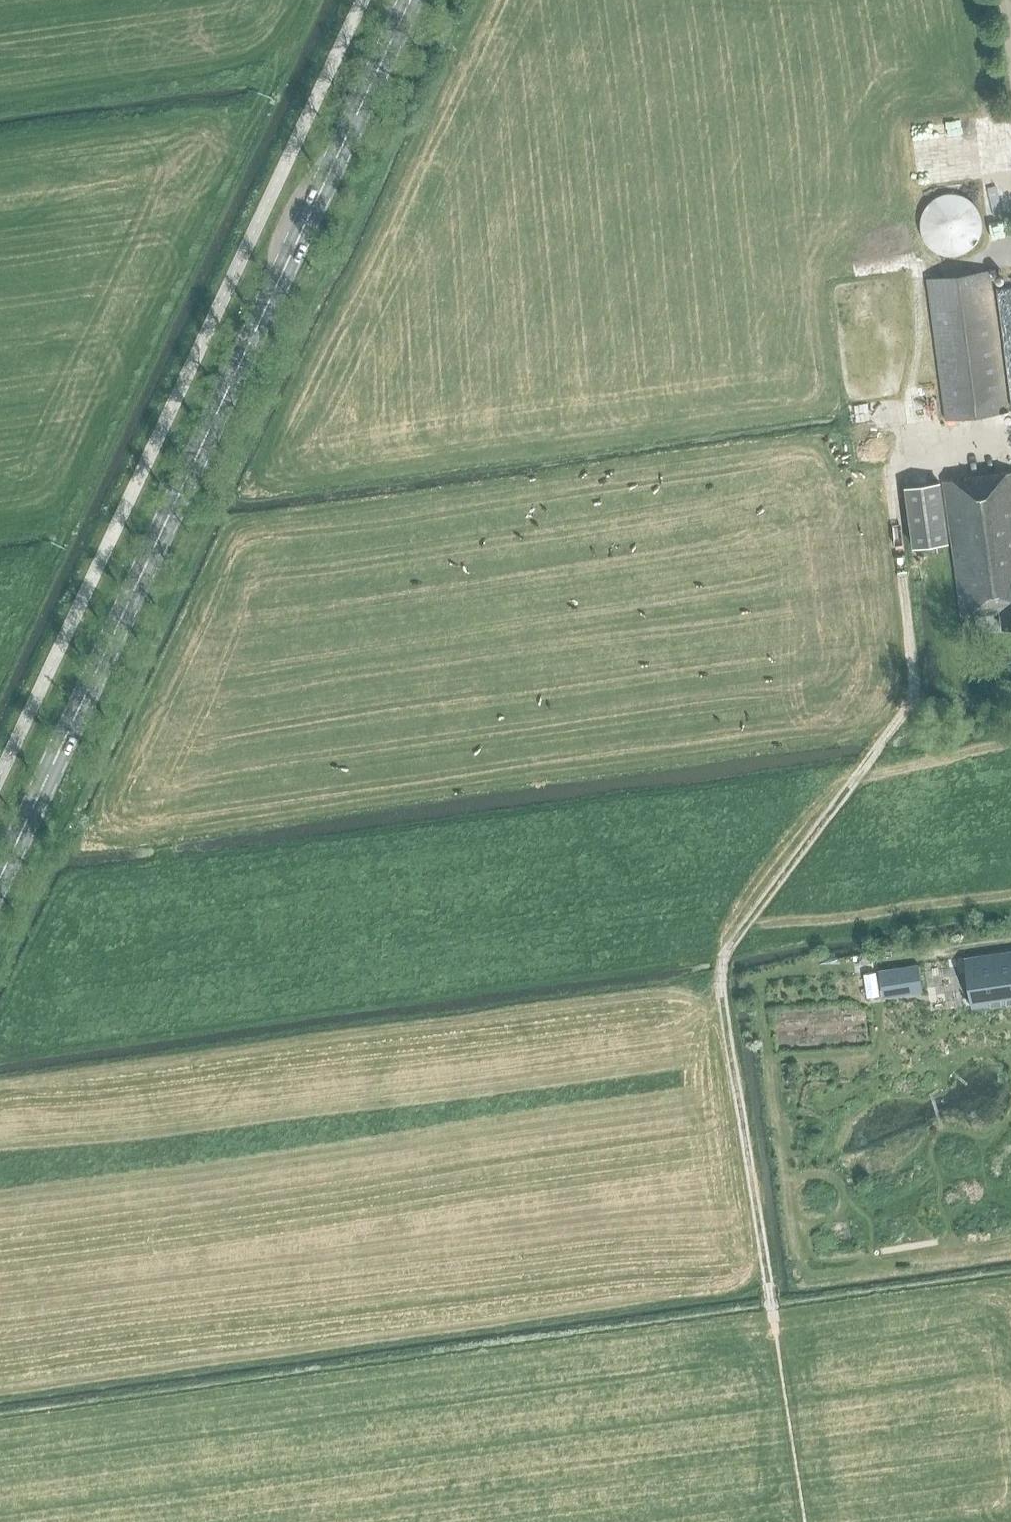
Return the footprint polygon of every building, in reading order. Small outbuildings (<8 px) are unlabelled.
[(917,135),(918,148),(947,147),(946,133),(917,135)] [(952,194),(949,194),(945,194),(942,195),(938,196),(935,197),(934,198),(932,200),(929,202),(925,207),(924,209),(923,210),(922,214),(921,217),(920,220),(920,222),(920,227),(920,229),(921,230),(921,232),(922,236),(923,238),(925,241),(928,246),(929,247),(932,249),(934,250),(940,253),(942,254),(947,255),(951,255),(954,255),(957,254),(959,254),(962,253),(963,252),(965,251),(969,249),(970,247),(974,244),(976,242),(978,239),(980,233),(981,231),(981,228),(981,224),(981,222),(981,220),(980,217),(979,213),(978,210),(976,208),(975,205),(972,202),(969,199),(967,198),(965,197),(960,195),(956,194),(952,194)] [(995,276),(994,270),(927,279),(945,419),(1007,411),(989,277),(995,276)] [(943,482),(961,617),(1000,612),(1002,629),(1010,628),(1010,473),(943,482)] [(940,482),(905,487),(913,547),(948,543),(940,482)] [(964,953),(971,1003),(1010,997),(1010,946),(964,953)] [(918,965),(881,971),(885,993),(898,991),(899,995),(922,991),(918,965)]
